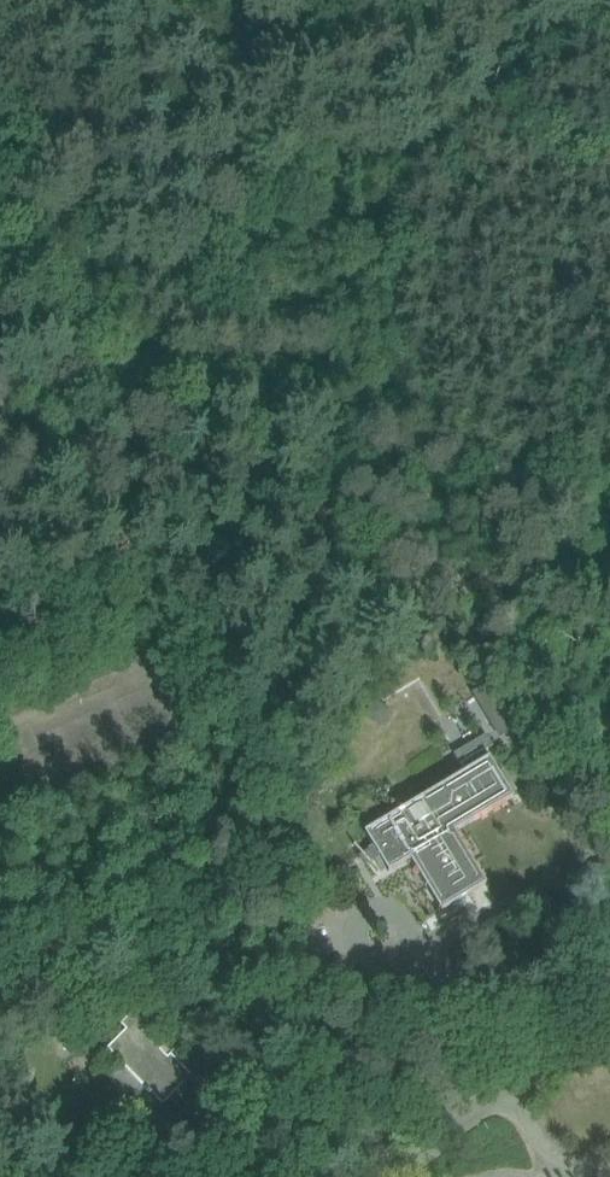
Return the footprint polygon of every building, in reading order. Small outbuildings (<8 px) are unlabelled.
[(486,734),(454,753),(465,772),(365,832),(389,871),(411,858),(442,910),(487,883),(455,832),(514,797),(486,750),(493,746),(486,734)] [(108,1049),(159,1101),(160,1100),(158,1098),(186,1071),(191,1077),(192,1076),(162,1045),(167,1040),(137,1009),(121,1025),(127,1030),(108,1049)]
